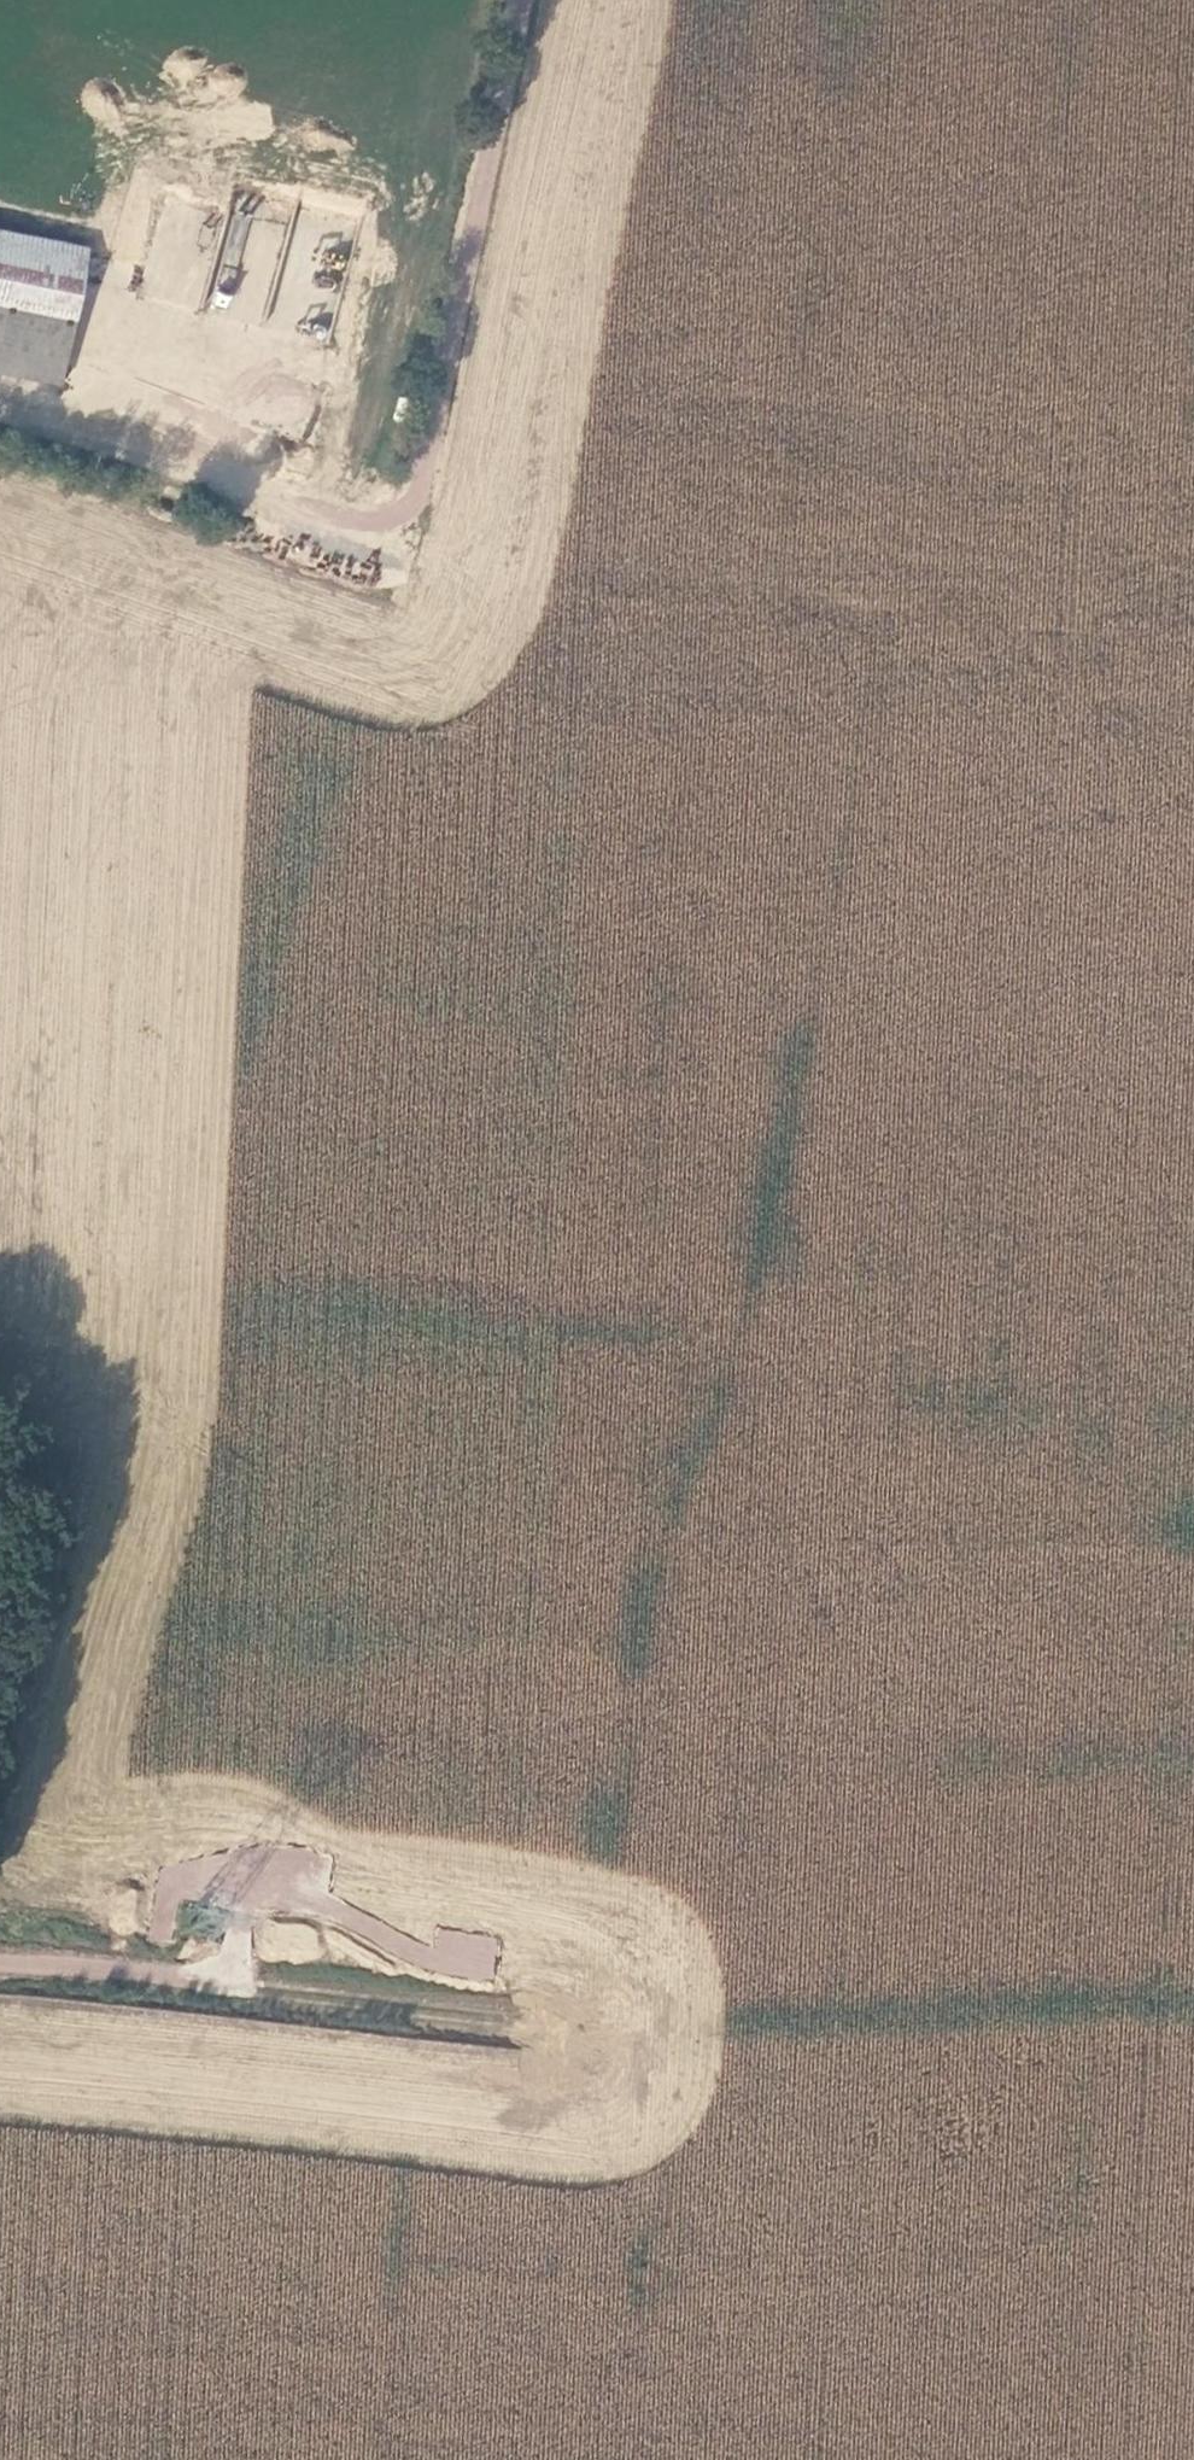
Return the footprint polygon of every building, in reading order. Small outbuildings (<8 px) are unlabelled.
[(0,235),(0,373),(58,384),(85,252),(0,235)] [(434,1929),(429,1971),(493,1978),(498,1936),(434,1929)]
